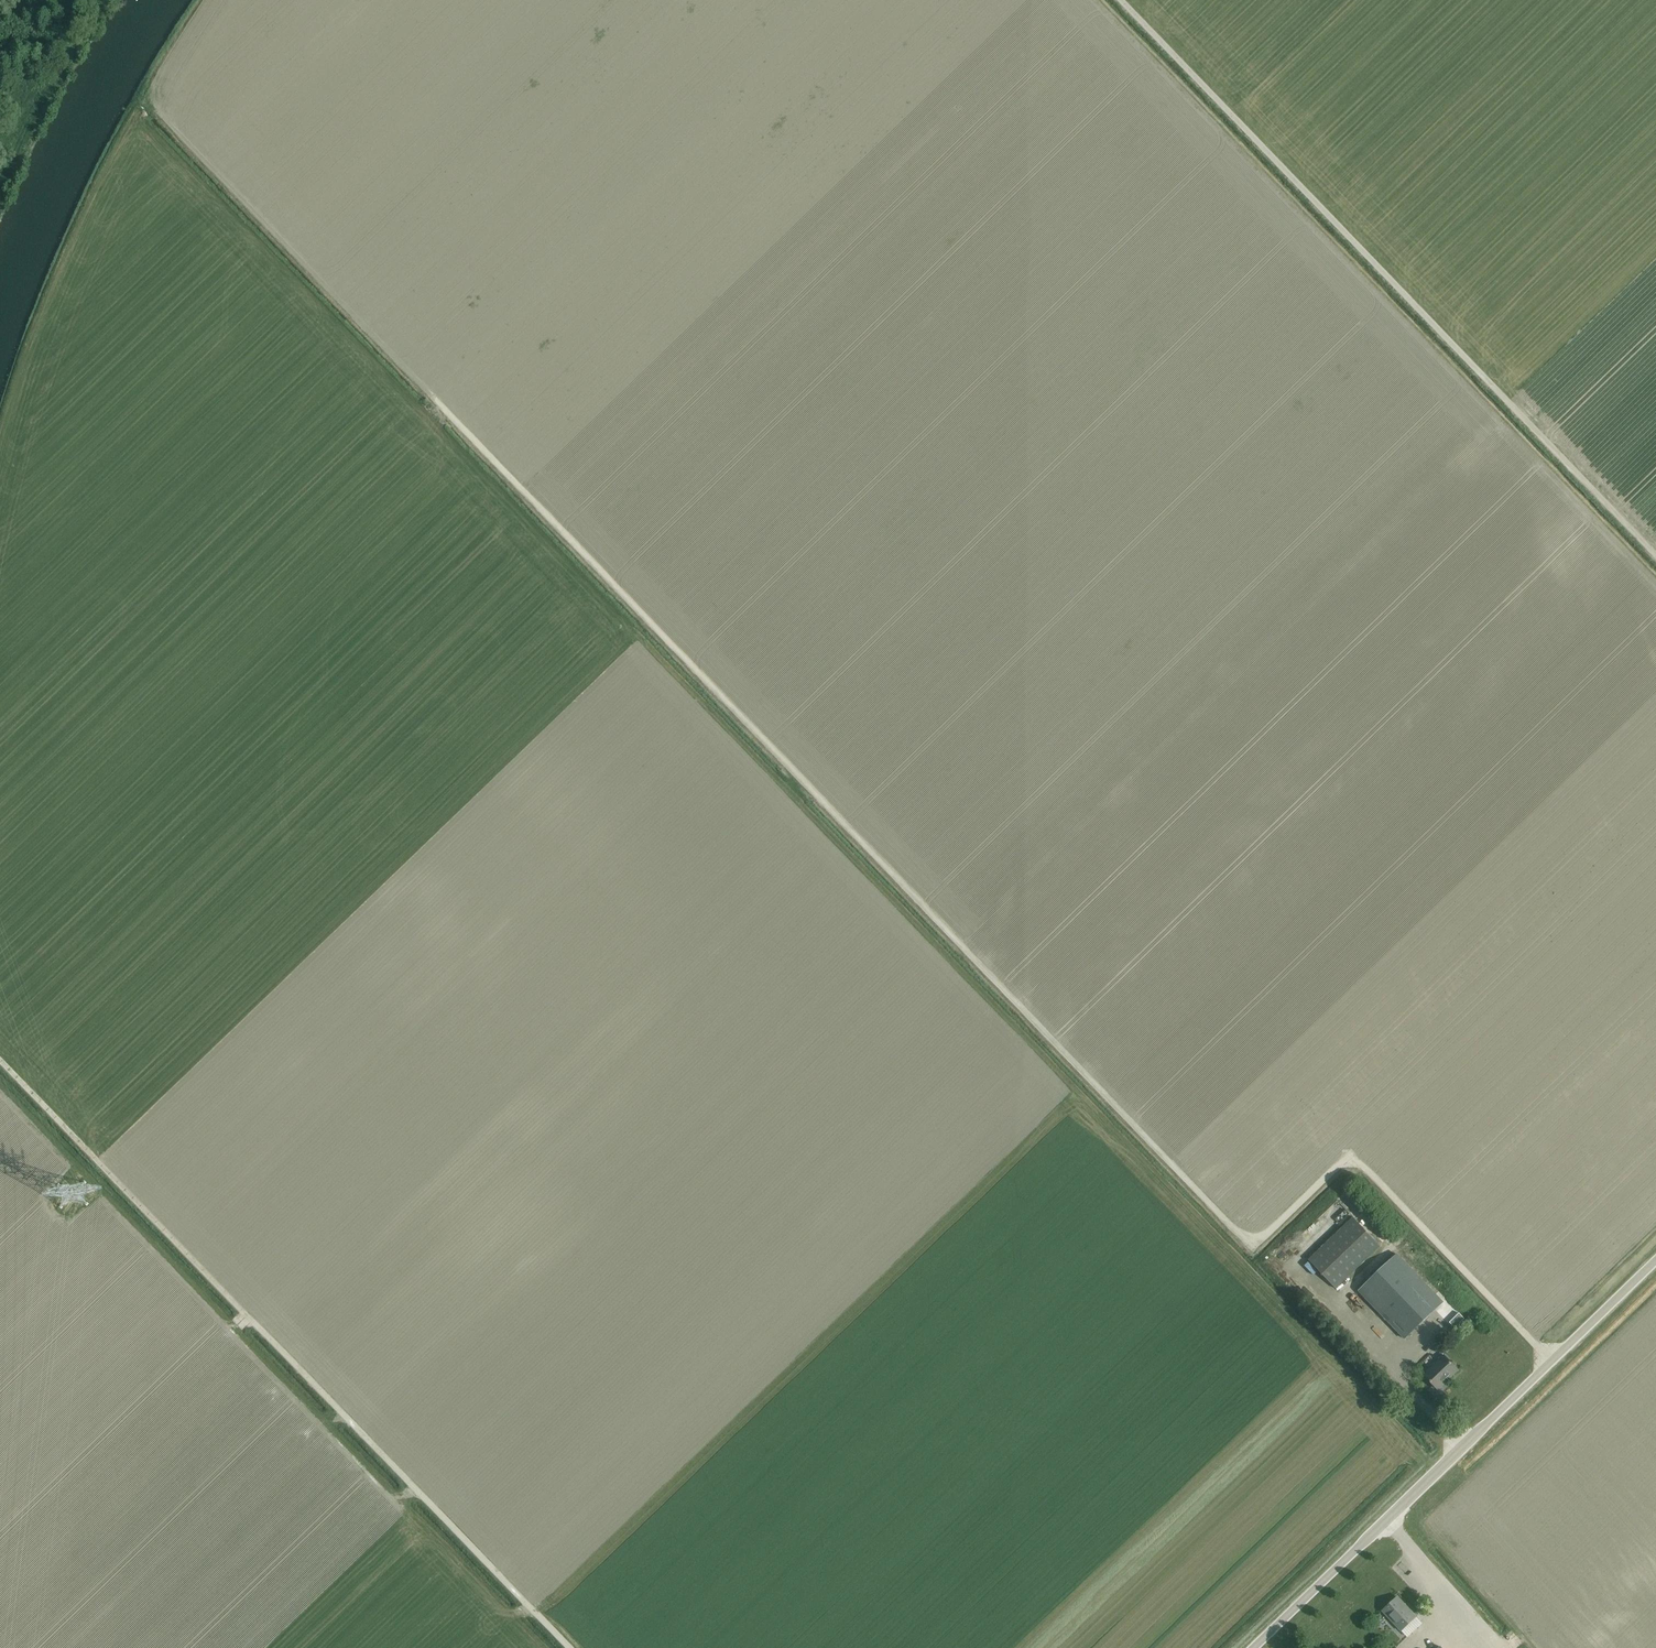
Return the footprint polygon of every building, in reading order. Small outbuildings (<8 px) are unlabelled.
[(1336,1289),(1380,1246),(1353,1217),(1308,1260),(1336,1289)] [(1404,1339),(1443,1302),(1397,1254),(1359,1291),(1404,1339)] [(1438,1389),(1458,1370),(1444,1355),(1424,1375),(1438,1389)] [(1401,1630),(1416,1616),(1397,1597),(1382,1611),(1401,1630)] [(1406,1640),(1412,1646),(1428,1631),(1422,1625),(1406,1640)] [(1504,1646),(1506,1647),(1525,1647),(1513,1636),(1504,1646)]
